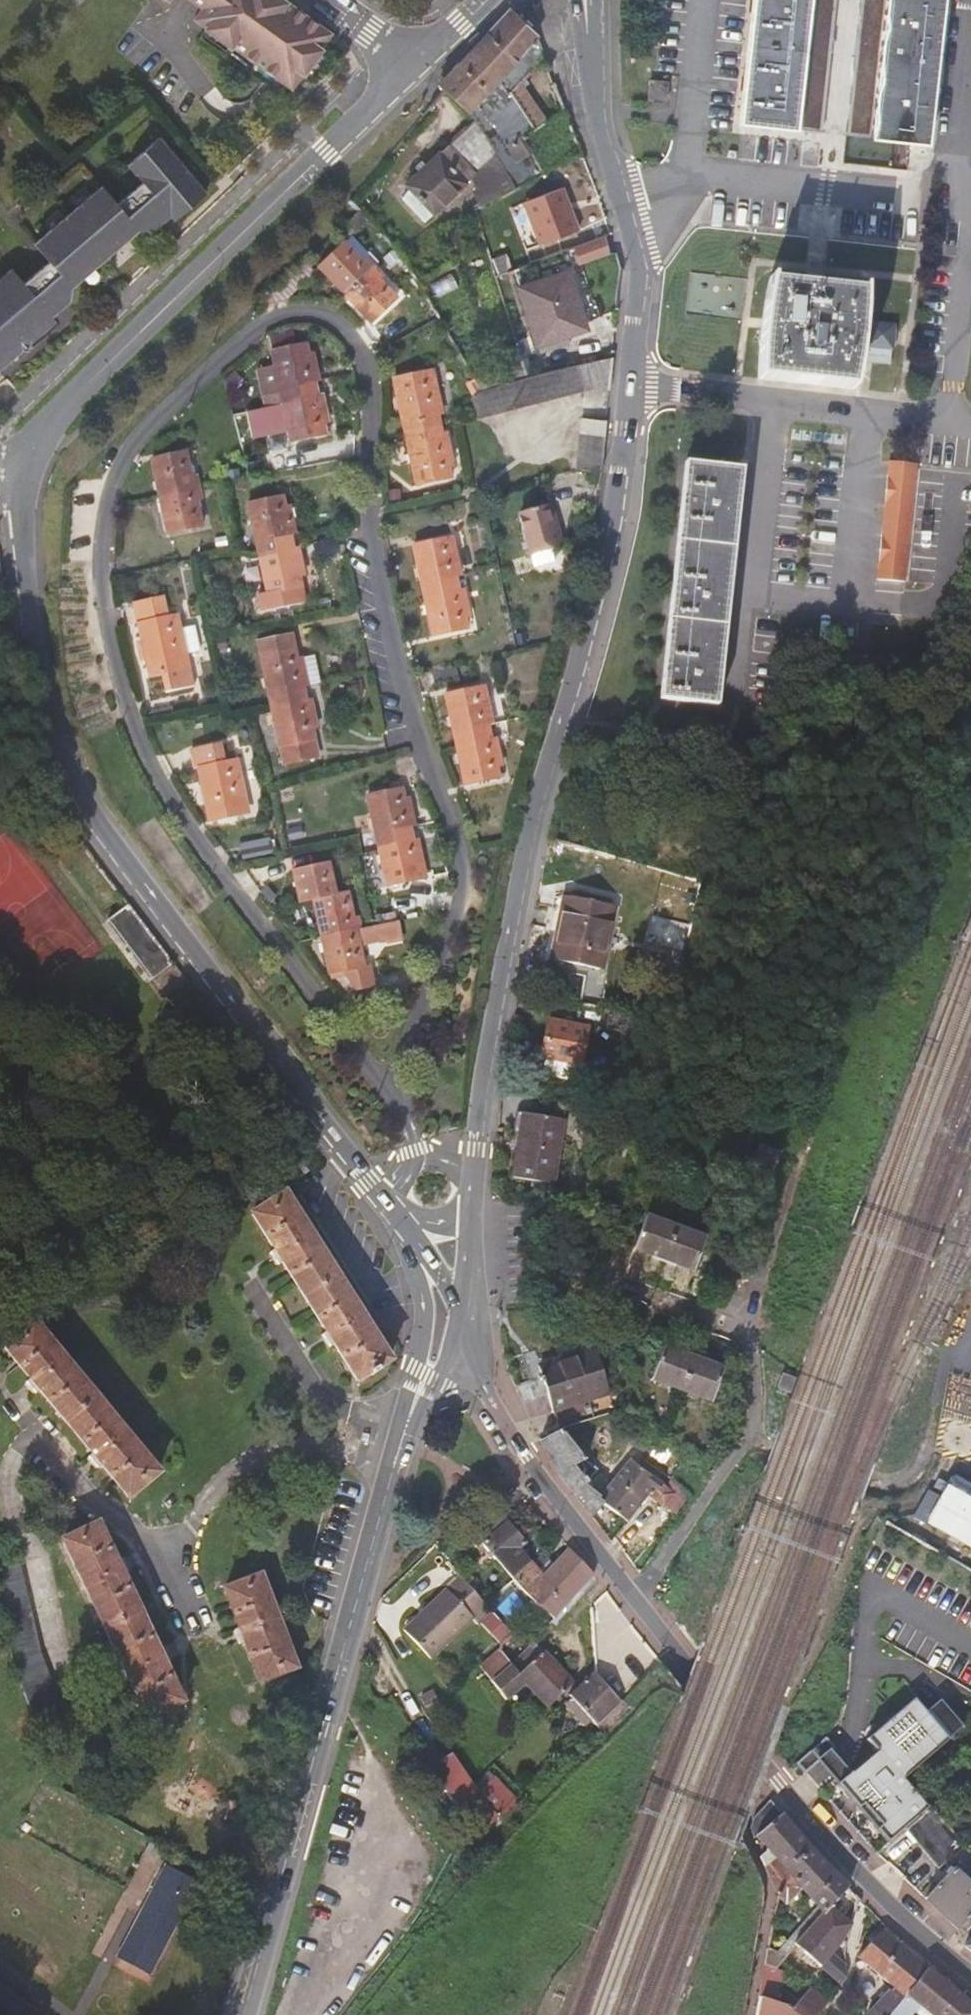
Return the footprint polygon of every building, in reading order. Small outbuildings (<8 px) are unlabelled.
[(189,0),(189,1),(201,9),(193,20),(204,28),(203,30),(206,32),(226,47),(230,49),(231,47),(285,86),(296,71),(301,74),(302,76),(305,72),(318,53),(320,50),(319,49),(314,46),(324,31),(281,0),(188,0),(189,0)] [(836,0),(760,0),(746,119),(819,130),(836,0)] [(848,133),(931,141),(946,0),(864,0),(848,133)] [(449,75),(439,86),(444,91),(472,119),(478,128),(497,157),(507,151),(514,146),(521,156),(527,153),(497,111),(528,78),(548,62),(546,55),(537,35),(537,34),(511,8),(487,33),(488,35),(474,49),(458,66),(449,75)] [(329,34),(324,31),(314,46),(319,49),(329,34)] [(226,47),(206,32),(203,37),(223,51),(226,47)] [(323,57),(318,53),(305,72),(309,76),(323,57)] [(301,74),(296,71),(285,86),(290,89),(301,74)] [(656,77),(653,98),(670,101),(673,80),(656,77)] [(494,164),(499,160),(497,157),(478,128),(398,194),(423,224),(494,164)] [(15,348),(24,347),(25,339),(55,314),(51,308),(69,293),(70,280),(135,224),(147,224),(165,209),(169,213),(199,187),(152,131),(121,158),(136,176),(110,199),(94,181),(29,239),(44,256),(19,278),(7,265),(0,271),(0,361),(15,348)] [(477,195),(483,207),(518,190),(511,179),(499,160),(494,164),(505,182),(477,195)] [(524,171),(511,179),(518,190),(537,181),(533,175),(527,178),(524,171)] [(313,256),(343,288),(367,265),(362,260),(366,256),(345,232),(340,235),(337,233),(313,256)] [(573,251),(578,265),(608,254),(602,241),(573,251)] [(367,265),(343,288),(374,322),(398,300),(392,294),(397,290),(377,268),(372,271),(367,265)] [(522,288),(537,343),(584,329),(568,274),(522,288)] [(761,327),(760,376),(850,387),(854,374),(861,347),(863,326),(863,301),(862,289),(815,284),(771,279),(764,309),(761,327)] [(271,348),(293,343),(291,332),(268,337),(271,348)] [(307,353),(304,341),(293,343),(271,348),(274,365),(257,369),(262,393),(279,389),(280,394),(314,386),(313,380),(319,379),(314,351),(307,353)] [(485,417),(610,388),(613,359),(565,369),(526,379),(481,390),(479,391),(483,405),(485,417)] [(404,436),(437,430),(436,423),(441,421),(435,392),(429,394),(425,371),(392,378),(404,436)] [(314,386),(280,394),(279,389),(262,393),(263,399),(246,403),(253,432),(287,424),(290,441),(324,434),(322,421),(327,420),(322,391),(315,393),(314,386)] [(584,409),(581,456),(591,456),(591,471),(601,471),(607,411),(584,409)] [(438,436),(437,430),(404,436),(413,484),(447,478),(445,470),(450,468),(444,435),(438,436)] [(156,495),(196,485),(194,473),(187,475),(183,450),(149,458),(156,495)] [(580,470),(591,471),(591,456),(581,456),(580,470)] [(878,579),(906,582),(919,463),(892,459),(878,579)] [(690,463),(662,695),(718,702),(745,469),(690,463)] [(198,497),(196,485),(156,495),(163,532),(199,525),(193,498),(198,497)] [(246,503),(255,548),(291,540),(290,532),(295,531),(290,505),(284,506),(281,495),(246,503)] [(519,516),(530,555),(562,544),(550,505),(519,516)] [(414,545),(424,591),(459,583),(457,576),(463,574),(457,546),(451,547),(448,536),(414,545)] [(293,546),(291,540),(255,548),(264,593),(301,585),(298,575),(304,574),(298,545),(293,546)] [(460,589),(459,583),(424,591),(434,635),(469,628),(466,618),(472,617),(466,588),(460,589)] [(188,685),(173,613),(163,615),(158,596),(129,602),(136,633),(145,676),(157,674),(161,691),(188,685)] [(258,638),(270,697),(304,690),(303,681),(307,680),(302,653),(296,654),(291,631),(258,638)] [(445,693),(455,739),(491,731),(489,723),(495,722),(489,695),(482,695),(480,685),(445,693)] [(305,697),(304,690),(270,697),(282,761),(316,754),(311,727),(316,726),(311,696),(305,697)] [(491,731),(455,739),(465,784),(501,777),(498,766),(504,764),(498,734),(492,735),(491,731)] [(194,763),(206,819),(241,812),(239,799),(243,798),(237,766),(232,766),(229,756),(219,758),(215,741),(188,747),(191,763),(194,763)] [(367,794),(377,840),(412,832),(410,826),(415,825),(410,796),(404,797),(402,786),(367,794)] [(413,840),(412,832),(377,840),(387,886),(421,879),(420,867),(424,867),(418,839),(413,840)] [(334,893),(327,862),(293,870),(300,901),(314,898),(319,925),(354,917),(347,890),(334,893)] [(170,983),(183,973),(130,902),(105,922),(150,980),(161,972),(170,983)] [(572,905),(566,932),(610,940),(615,914),(572,905)] [(354,917),(319,925),(329,973),(346,970),(355,991),(371,984),(363,966),(359,967),(356,949),(388,942),(384,922),(361,928),(358,916),(354,917)] [(601,982),(610,940),(566,932),(558,973),(601,982)] [(546,1018),(539,1057),(541,1058),(539,1073),(570,1079),(573,1064),(577,1065),(584,1026),(546,1018)] [(610,1032),(601,1051),(614,1057),(624,1038),(610,1032)] [(528,1115),(524,1181),(563,1184),(569,1119),(528,1115)] [(752,1164),(773,1172),(780,1153),(758,1145),(752,1164)] [(391,1362),(286,1194),(254,1215),(277,1249),(270,1253),(280,1268),(286,1264),(330,1333),(324,1336),(332,1350),(338,1346),(359,1381),(391,1362)] [(634,1250),(693,1271),(706,1236),(646,1215),(634,1250)] [(102,1467),(127,1497),(155,1473),(31,1322),(3,1346),(33,1382),(27,1386),(35,1397),(41,1392),(91,1454),(85,1459),(96,1471),(102,1467)] [(545,1377),(560,1430),(563,1429),(597,1421),(591,1400),(611,1394),(598,1351),(544,1365),(538,1348),(518,1353),(525,1382),(545,1377)] [(650,1383),(711,1405),(723,1370),(663,1348),(650,1383)] [(543,1440),(544,1443),(552,1459),(561,1476),(563,1479),(578,1468),(587,1461),(581,1457),(583,1454),(563,1429),(560,1430),(543,1440)] [(649,1458),(655,1448),(641,1441),(637,1439),(636,1439),(635,1438),(629,1447),(649,1458)] [(631,1461),(602,1500),(604,1502),(617,1513),(628,1521),(649,1496),(664,1507),(676,1494),(668,1488),(631,1461)] [(590,1483),(578,1468),(563,1479),(564,1480),(579,1500),(591,1516),(604,1502),(602,1500),(587,1488),(590,1483)] [(940,1479),(916,1521),(970,1551),(970,1496),(940,1479)] [(664,1507),(678,1518),(679,1517),(690,1500),(682,1494),(673,1485),(671,1484),(668,1488),(676,1494),(664,1507)] [(509,1575),(512,1579),(531,1560),(520,1547),(525,1542),(498,1511),(487,1522),(468,1541),(476,1550),(482,1545),(509,1575)] [(617,1513),(602,1530),(610,1541),(628,1521),(617,1513)] [(62,1543),(143,1721),(179,1705),(163,1668),(169,1665),(162,1651),(156,1654),(121,1577),(127,1574),(121,1560),(115,1563),(98,1526),(62,1543)] [(526,1595),(553,1619),(593,1574),(591,1571),(574,1552),(570,1548),(553,1565),(543,1555),(534,1563),(531,1560),(512,1579),(526,1595)] [(0,1574),(0,1642),(7,1678),(23,1725),(51,1717),(34,1662),(15,1571),(0,1574)] [(294,1665),(260,1576),(222,1589),(236,1628),(230,1631),(236,1644),(242,1642),(256,1679),(294,1665)] [(477,1626),(492,1613),(485,1605),(479,1598),(460,1577),(403,1625),(428,1654),(470,1618),(477,1626)] [(486,1593),(479,1598),(485,1605),(492,1598),(486,1593)] [(546,1709),(574,1682),(554,1663),(532,1642),(513,1660),(502,1648),(481,1668),(507,1701),(525,1687),(546,1709)] [(593,1721),(605,1735),(630,1710),(623,1701),(620,1703),(595,1675),(595,1672),(586,1680),(578,1687),(569,1695),(571,1698),(565,1704),(586,1728),(593,1721)] [(840,1785),(891,1843),(908,1829),(931,1808),(905,1778),(950,1739),(949,1737),(952,1735),(930,1710),(927,1713),(915,1699),(869,1740),(879,1751),(852,1774),(840,1785)] [(941,1700),(930,1710),(952,1735),(963,1725),(941,1700)] [(833,1753),(837,1749),(829,1740),(799,1766),(808,1775),(821,1763),(833,1753)] [(826,1768),(840,1785),(852,1774),(839,1759),(833,1753),(821,1763),(826,1768)] [(507,1806),(483,1784),(476,1791),(447,1762),(435,1773),(486,1825),(507,1806)] [(494,1774),(483,1784),(507,1806),(516,1795),(494,1774)] [(755,1837),(759,1835),(783,1813),(776,1805),(771,1799),(755,1817),(753,1826),(755,1837)] [(935,1805),(931,1808),(908,1829),(941,1864),(958,1849),(963,1855),(961,1859),(970,1869),(970,1846),(935,1805)] [(763,1856),(774,1879),(810,1845),(797,1830),(783,1813),(759,1835),(771,1847),(763,1856)] [(800,1885),(816,1902),(823,1907),(827,1902),(847,1884),(832,1868),(815,1851),(810,1845),(774,1879),(781,1894),(789,1902),(800,1885)] [(140,1846),(135,1859),(147,1864),(152,1851),(140,1846)] [(925,1896),(959,1928),(970,1914),(970,1882),(953,1865),(935,1885),(925,1896)] [(158,1867),(119,1959),(152,1974),(191,1881),(158,1867)] [(920,1891),(925,1896),(935,1885),(929,1880),(920,1891)] [(816,1902),(781,1951),(787,1956),(796,1944),(823,1907),(816,1902)] [(796,1944),(834,1986),(842,1979),(839,1966),(825,1952),(847,1921),(827,1902),(823,1907),(796,1944)] [(927,1967),(880,1928),(853,1955),(889,1985),(865,2014),(887,2014),(927,1967)] [(787,1956),(781,1951),(772,1944),(769,1957),(768,1962),(779,1968),(787,1956)] [(775,1998),(779,1968),(768,1962),(763,1994),(765,1995),(775,1998)] [(927,1967),(887,2014),(908,2014),(918,2003),(933,2014),(970,2014),(970,1993),(967,1990),(966,1989),(962,1994),(927,1967)] [(799,1984),(809,1992),(815,1985),(805,1976),(799,1984)] [(35,2011),(0,1982),(0,2014),(32,2014),(35,2011)] [(824,2007),(805,1992),(794,2007),(791,2004),(775,1998),(765,1995),(761,2014),(817,2014),(824,2007)]
